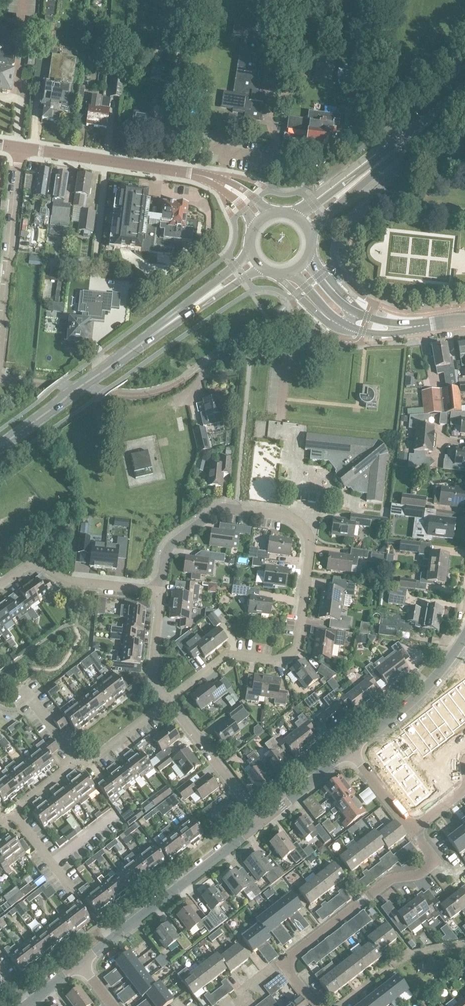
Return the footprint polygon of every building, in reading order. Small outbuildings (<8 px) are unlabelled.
[(42,18),(55,19),(55,23),(57,23),(59,23),(59,16),(61,17),(62,6),(61,6),(61,4),(62,4),(63,0),(43,0),(42,18)] [(42,18),(38,57),(50,58),(50,51),(52,51),(53,45),(55,45),(56,35),(57,23),(55,23),(55,19),(42,18)] [(30,19),(28,38),(38,40),(40,21),(30,19)] [(223,92),(220,109),(233,111),(233,112),(245,114),(246,115),(245,118),(261,120),(265,94),(260,93),(269,35),(260,34),(254,33),(255,26),(233,22),(231,36),(242,38),(233,94),(223,92)] [(11,71),(12,66),(13,66),(14,64),(15,58),(13,56),(17,32),(8,32),(8,34),(6,34),(7,29),(5,27),(1,26),(1,29),(0,29),(0,91),(10,93),(13,72),(11,71)] [(300,40),(298,31),(283,36),(285,44),(300,40)] [(317,55),(317,59),(313,79),(332,82),(336,59),(317,55)] [(42,84),(39,106),(45,107),(43,120),(62,123),(62,121),(67,122),(69,114),(68,114),(75,62),(53,59),(50,80),(43,79),(42,84)] [(121,98),(123,80),(113,79),(110,97),(121,98)] [(362,90),(362,88),(365,81),(359,79),(356,88),(362,90)] [(87,103),(86,110),(89,110),(87,126),(98,127),(101,109),(103,98),(91,97),(90,104),(87,103)] [(101,109),(98,127),(107,128),(109,110),(111,99),(103,98),(101,109)] [(146,106),(145,116),(134,115),(132,132),(140,134),(141,132),(151,134),(155,107),(146,106)] [(357,108),(347,107),(345,127),(355,128),(357,108)] [(289,119),(288,130),(308,132),(307,143),(317,144),(317,147),(322,148),(322,149),(332,150),(334,133),(338,133),(340,116),(309,113),(309,121),(289,119)] [(35,188),(33,199),(50,202),(51,192),(48,192),(49,190),(48,189),(51,172),(38,170),(35,188)] [(68,175),(57,173),(52,202),(64,203),(68,175)] [(75,196),(74,207),(83,208),(85,197),(88,198),(91,178),(78,176),(75,196)] [(163,205),(163,207),(158,205),(159,201),(153,201),(152,203),(147,201),(148,193),(122,190),(121,195),(116,194),(113,213),(119,214),(117,224),(112,223),(110,242),(115,243),(114,248),(172,255),(173,242),(191,244),(193,232),(197,233),(198,222),(186,220),(187,208),(177,206),(177,207),(163,205)] [(50,226),(68,228),(71,204),(64,203),(53,202),(52,217),(51,217),(50,226)] [(79,221),(78,231),(84,232),(91,233),(93,233),(96,212),(80,210),(80,215),(79,221)] [(50,226),(49,235),(67,237),(68,228),(50,226)] [(33,228),(30,244),(44,246),(46,230),(33,228)] [(140,294),(141,283),(133,282),(133,294),(140,294)] [(65,332),(64,340),(67,340),(67,343),(88,345),(88,337),(91,337),(92,325),(90,325),(90,320),(89,320),(90,317),(103,319),(106,294),(85,292),(83,305),(86,305),(87,306),(86,313),(85,313),(84,313),(84,314),(84,320),(69,318),(67,333),(65,332)] [(114,295),(112,308),(120,309),(122,294),(114,293),(114,295)] [(433,350),(430,351),(431,357),(434,357),(436,368),(437,375),(444,374),(455,372),(454,365),(453,359),(452,358),(448,359),(446,345),(432,348),(433,350)] [(406,378),(405,387),(413,387),(414,379),(406,378)] [(361,397),(359,396),(359,399),(361,402),(363,404),(366,405),(366,407),(366,409),(377,410),(379,388),(363,386),(362,397),(361,397)] [(459,389),(442,390),(444,414),(460,413),(459,389)] [(444,414),(442,390),(422,391),(423,415),(429,415),(444,414)] [(203,402),(205,413),(200,414),(203,427),(223,423),(217,398),(203,402)] [(464,413),(449,414),(448,422),(449,422),(449,426),(457,427),(457,426),(459,426),(458,434),(464,435),(464,420),(463,420),(464,413)] [(410,418),(409,429),(416,429),(416,431),(415,438),(432,440),(433,434),(432,433),(432,428),(428,428),(429,415),(423,415),(410,416),(410,418)] [(205,428),(193,431),(198,453),(210,450),(205,428)] [(386,454),(387,453),(378,441),(377,442),(306,435),(304,450),(310,451),(309,460),(328,462),(338,474),(334,477),(344,488),(347,486),(353,493),(367,494),(366,502),(381,503),(386,454)] [(409,455),(408,467),(409,467),(423,468),(423,458),(422,458),(423,453),(423,452),(426,453),(430,453),(431,448),(432,448),(432,440),(415,438),(414,455),(409,455)] [(454,451),(454,459),(452,459),(452,458),(444,457),(443,461),(442,471),(457,472),(457,466),(464,466),(464,451),(454,451)] [(147,452),(130,456),(136,479),(153,475),(147,452)] [(399,453),(399,461),(407,462),(408,454),(399,453)] [(198,457),(194,470),(203,472),(207,459),(198,457)] [(220,458),(220,465),(210,464),(208,486),(222,487),(223,474),(230,474),(231,459),(220,458)] [(435,495),(434,504),(463,508),(464,495),(464,492),(443,489),(442,495),(435,495)] [(316,503),(317,495),(309,493),(308,502),(316,503)] [(406,507),(425,510),(426,498),(402,495),(401,507),(406,507)] [(391,504),(390,515),(405,517),(406,507),(401,507),(401,505),(391,504)] [(406,507),(405,517),(416,519),(423,520),(424,517),(425,510),(406,507)] [(351,514),(350,520),(333,518),(331,535),(353,537),(354,526),(370,528),(372,517),(351,514)] [(423,520),(421,539),(431,540),(432,537),(453,539),(455,521),(435,518),(429,517),(424,517),(423,520)] [(115,518),(114,523),(122,524),(122,527),(129,528),(130,520),(115,518)] [(237,526),(236,533),(236,534),(250,536),(251,528),(237,526)] [(234,533),(221,531),(212,530),(210,546),(231,549),(234,533)] [(89,543),(90,538),(80,537),(78,553),(88,554),(88,552),(91,553),(90,567),(103,569),(105,545),(89,543)] [(258,551),(257,559),(265,560),(269,561),(270,554),(289,556),(291,540),(270,537),(268,552),(258,551)] [(106,545),(103,569),(116,570),(117,559),(117,557),(125,558),(127,540),(119,539),(118,546),(106,545)] [(420,554),(421,543),(401,540),(401,541),(400,545),(400,552),(420,554)] [(351,549),(350,556),(329,553),(327,570),(355,573),(357,558),(367,559),(368,552),(351,549)] [(424,556),(423,561),(430,562),(429,568),(449,571),(450,562),(448,561),(449,556),(439,555),(440,553),(424,551),(424,556)] [(215,554),(214,562),(224,563),(225,555),(215,554)] [(186,557),(184,572),(192,573),(191,580),(200,582),(201,575),(206,575),(208,560),(186,557)] [(265,560),(257,559),(253,558),(252,567),(264,568),(265,560)] [(285,587),(288,569),(266,566),(264,584),(285,587)] [(421,574),(420,583),(436,586),(437,583),(445,584),(446,579),(448,579),(449,571),(429,568),(428,575),(421,574)] [(42,586),(37,579),(28,586),(39,601),(48,594),(50,597),(61,589),(53,585),(50,587),(47,583),(42,586)] [(400,579),(399,588),(404,589),(415,591),(416,581),(400,579)] [(323,588),(321,603),(340,605),(344,606),(346,596),(352,597),(354,597),(356,583),(337,580),(336,589),(331,589),(323,588)] [(173,591),(171,604),(193,607),(194,596),(197,596),(198,584),(186,583),(185,593),(173,591)] [(19,592),(23,598),(18,601),(25,611),(39,601),(28,586),(19,592)] [(233,586),(231,595),(250,598),(251,596),(252,589),(233,586)] [(404,607),(406,598),(390,595),(388,604),(404,607)] [(259,597),(251,596),(250,598),(248,613),(257,614),(257,613),(270,615),(272,600),(259,598),(259,597)] [(0,602),(0,605),(12,621),(25,611),(18,601),(14,605),(10,599),(7,601),(5,598),(5,599),(0,602)] [(121,606),(120,618),(127,619),(127,618),(145,620),(146,609),(135,608),(136,602),(125,601),(124,607),(121,606)] [(340,605),(321,603),(319,618),(330,620),(329,628),(349,631),(351,618),(339,616),(340,605)] [(193,607),(171,604),(170,617),(181,619),(180,628),(192,629),(193,620),(191,620),(193,607)] [(0,633),(2,636),(6,642),(12,637),(4,626),(12,621),(0,605),(0,633)] [(98,606),(97,615),(105,615),(106,607),(98,606)] [(410,607),(408,614),(440,620),(442,609),(426,606),(426,610),(421,609),(410,607)] [(222,623),(213,613),(206,618),(215,629),(222,623)] [(408,614),(407,622),(416,623),(415,627),(438,631),(440,620),(408,614)] [(112,627),(111,633),(115,634),(121,634),(137,636),(138,630),(144,631),(144,630),(145,620),(127,618),(127,619),(126,625),(124,625),(123,626),(122,629),(112,627)] [(379,626),(378,635),(378,636),(380,636),(380,637),(395,639),(395,638),(396,638),(397,628),(379,626)] [(207,638),(216,650),(227,641),(218,629),(207,638)] [(316,635),(313,655),(330,658),(332,645),(344,647),(346,632),(345,632),(320,629),(319,635),(316,635)] [(189,631),(181,637),(187,645),(185,647),(189,653),(194,659),(201,654),(205,658),(216,650),(207,638),(202,642),(198,637),(195,639),(189,631)] [(121,641),(120,644),(122,645),(123,646),(123,651),(141,654),(144,654),(145,646),(142,646),(142,645),(143,642),(137,642),(137,636),(121,634),(121,641)] [(359,637),(356,637),(356,644),(366,644),(366,637),(363,637),(363,635),(359,635),(359,637)] [(368,636),(368,639),(372,644),(377,637),(368,636)] [(187,645),(181,637),(180,638),(174,643),(180,651),(185,647),(187,645)] [(11,639),(7,642),(12,649),(16,646),(11,639)] [(394,652),(385,659),(387,662),(400,679),(410,671),(404,663),(410,658),(398,643),(391,648),(394,652)] [(123,651),(122,658),(122,663),(140,665),(140,662),(143,662),(144,654),(141,654),(123,651)] [(91,661),(88,658),(81,663),(87,670),(93,665),(91,661)] [(291,673),(287,676),(294,684),(298,681),(305,691),(320,680),(304,659),(289,670),(291,673)] [(372,664),(364,669),(365,670),(366,671),(369,674),(376,684),(383,679),(389,687),(400,679),(387,662),(376,670),(372,664)] [(340,664),(333,669),(337,675),(344,670),(340,664)] [(322,665),(317,673),(324,678),(329,681),(333,679),(337,675),(330,671),(322,665)] [(75,667),(71,671),(79,680),(80,679),(77,676),(78,674),(79,673),(75,667)] [(347,669),(343,672),(347,677),(351,673),(347,669)] [(79,680),(71,671),(66,674),(69,678),(73,675),(78,681),(79,680)] [(111,679),(107,682),(119,698),(123,696),(121,694),(126,689),(122,684),(121,682),(115,675),(114,673),(110,677),(111,679)] [(366,680),(356,689),(368,705),(379,697),(378,696),(374,691),(375,690),(379,687),(376,684),(369,674),(366,676),(364,678),(366,680)] [(253,692),(247,691),(245,701),(258,703),(259,698),(265,699),(268,677),(255,675),(253,692)] [(268,677),(265,699),(275,700),(274,704),(285,706),(286,701),(288,692),(279,691),(281,679),(268,677)] [(391,741),(376,753),(415,803),(430,792),(404,758),(407,755),(408,755),(414,751),(413,750),(417,748),(423,756),(454,733),(452,731),(464,721),(464,678),(431,703),(433,705),(402,729),(405,732),(392,742),(391,741)] [(125,682),(122,684),(126,689),(132,693),(136,690),(140,686),(136,681),(129,687),(125,682)] [(101,684),(97,687),(98,689),(109,703),(111,705),(117,701),(119,698),(107,682),(102,686),(101,684)] [(211,687),(209,683),(191,697),(201,710),(212,701),(214,703),(226,693),(217,682),(211,687)] [(57,688),(54,684),(45,691),(48,695),(50,697),(58,691),(56,688),(57,688)] [(94,692),(90,695),(103,712),(105,709),(106,710),(111,705),(109,703),(98,689),(97,687),(92,690),(94,692)] [(343,694),(338,698),(343,704),(345,707),(350,703),(358,713),(368,705),(356,689),(345,697),(343,694)] [(18,701),(25,696),(21,692),(15,696),(18,701)] [(323,700),(330,709),(318,718),(329,732),(346,719),(338,708),(343,704),(338,698),(333,692),(323,700)] [(83,697),(80,699),(81,702),(94,718),(100,714),(103,712),(90,695),(85,699),(83,697)] [(229,696),(225,699),(229,704),(232,708),(235,705),(235,704),(229,697),(229,696)] [(74,700),(69,704),(72,709),(73,708),(86,725),(88,723),(94,718),(81,702),(80,699),(76,702),(74,700)] [(230,720),(215,732),(224,744),(239,732),(235,726),(245,719),(246,716),(247,717),(249,717),(251,716),(241,702),(239,704),(227,713),(232,719),(230,720)] [(72,709),(64,715),(70,722),(77,731),(82,727),(83,727),(86,725),(73,708),(72,709)] [(63,713),(58,717),(65,726),(70,722),(64,715),(63,713)] [(294,724),(298,729),(293,733),(306,750),(316,742),(310,734),(315,730),(308,722),(302,715),(297,718),(299,721),(294,724)] [(58,717),(53,721),(60,730),(65,726),(58,717)] [(28,727),(25,729),(29,734),(33,730),(30,725),(28,727)] [(173,754),(168,748),(180,739),(170,727),(153,740),(162,751),(155,757),(160,763),(168,756),(168,757),(173,754)] [(281,739),(276,742),(284,752),(288,749),(295,758),(306,750),(293,733),(283,741),(281,739)] [(0,741),(0,743),(4,749),(10,745),(4,738),(3,739),(0,741)] [(276,742),(273,738),(265,745),(272,755),(266,760),(278,775),(288,767),(279,756),(284,752),(276,742)] [(59,749),(52,739),(47,743),(54,752),(59,749)] [(56,764),(50,756),(54,752),(47,743),(45,744),(42,741),(35,747),(39,752),(35,755),(48,771),(51,769),(50,769),(56,764)] [(262,745),(256,749),(260,755),(266,751),(262,745)] [(188,749),(173,760),(185,776),(200,765),(188,749)] [(132,751),(128,754),(143,774),(145,776),(154,769),(153,768),(152,767),(141,753),(136,757),(132,751)] [(128,754),(123,757),(128,763),(124,766),(135,781),(140,776),(142,779),(145,776),(143,774),(128,754)] [(29,756),(25,760),(26,761),(38,776),(43,772),(44,774),(48,771),(35,755),(30,758),(29,756)] [(255,755),(249,760),(247,762),(253,770),(247,774),(250,777),(248,779),(247,780),(247,782),(248,784),(249,786),(251,786),(254,785),(258,790),(268,783),(260,772),(266,768),(257,758),(255,755)] [(160,763),(155,767),(159,773),(173,762),(168,757),(168,756),(160,763)] [(428,766),(442,785),(454,776),(440,757),(428,766)] [(22,765),(18,768),(29,783),(31,785),(33,783),(32,781),(38,776),(26,761),(25,760),(21,763),(22,765)] [(29,783),(18,768),(13,762),(5,769),(6,770),(9,774),(21,789),(26,785),(28,787),(31,785),(29,783)] [(115,764),(112,766),(110,767),(128,789),(131,787),(129,785),(135,781),(124,766),(119,770),(115,764)] [(128,789),(110,767),(106,770),(111,776),(107,780),(118,794),(123,790),(124,792),(128,789)] [(1,774),(5,778),(1,781),(12,796),(13,798),(16,796),(15,794),(21,789),(9,774),(6,770),(1,774)] [(74,771),(71,774),(88,797),(97,790),(84,774),(79,778),(74,771)] [(90,799),(88,797),(71,774),(66,778),(71,784),(67,787),(78,801),(81,806),(90,799)] [(208,775),(193,786),(189,781),(176,791),(184,802),(197,792),(203,800),(218,788),(208,775)] [(97,777),(93,781),(98,787),(109,801),(112,806),(116,803),(115,801),(121,798),(118,794),(107,780),(102,783),(97,777)] [(340,777),(324,789),(320,792),(324,796),(328,793),(331,798),(346,786),(344,783),(345,783),(340,777)] [(1,781),(0,782),(0,799),(2,801),(1,801),(3,803),(9,798),(11,800),(13,798),(12,796),(1,781)] [(58,784),(53,788),(58,794),(71,810),(74,808),(79,803),(78,801),(67,787),(62,791),(58,784)] [(346,786),(331,798),(338,806),(352,795),(354,794),(348,787),(348,788),(346,786)] [(55,796),(50,800),(61,814),(62,817),(71,810),(58,794),(53,788),(50,790),(55,796)] [(161,790),(158,793),(164,800),(167,798),(161,790)] [(352,795),(338,806),(330,812),(333,815),(334,815),(339,812),(343,816),(357,805),(356,803),(357,802),(352,795)] [(325,813),(312,796),(308,799),(320,816),(325,813)] [(40,798),(36,801),(41,807),(54,823),(62,816),(61,814),(50,800),(45,804),(41,797),(40,798)] [(153,797),(150,799),(151,801),(155,807),(158,804),(153,797)] [(165,802),(168,805),(171,809),(175,806),(169,798),(165,802)] [(320,816),(308,799),(302,804),(315,820),(320,816)] [(227,800),(217,808),(213,803),(202,811),(206,817),(211,814),(219,825),(236,812),(227,800)] [(41,807),(36,801),(32,804),(37,810),(32,814),(43,828),(49,824),(50,826),(54,823),(41,807)] [(145,803),(141,806),(146,813),(150,810),(145,803)] [(343,816),(346,821),(341,825),(345,829),(350,825),(349,824),(364,813),(359,806),(358,806),(357,805),(343,816)] [(134,815),(130,810),(121,817),(126,822),(134,815)] [(139,811),(134,815),(137,819),(143,815),(139,811)] [(134,823),(131,818),(125,822),(129,827),(134,823)] [(188,823),(184,826),(197,843),(200,841),(198,839),(204,834),(193,820),(191,818),(187,821),(188,823)] [(304,818),(293,827),(304,840),(310,835),(313,839),(318,835),(325,844),(331,840),(319,825),(315,828),(314,829),(313,829),(304,818)] [(325,830),(331,825),(328,820),(321,825),(325,830)] [(385,829),(396,843),(404,836),(394,822),(385,829)] [(331,825),(325,830),(329,835),(335,830),(331,825)] [(178,828),(174,831),(175,833),(187,847),(192,843),(194,846),(197,843),(184,826),(180,830),(178,828)] [(382,826),(374,832),(377,836),(385,846),(387,850),(396,843),(385,829),(382,826)] [(456,833),(464,845),(464,826),(456,833)] [(76,835),(72,830),(64,836),(68,842),(76,835)] [(171,836),(167,840),(180,856),(183,854),(181,852),(187,847),(175,833),(174,831),(170,834),(171,836)] [(385,846),(377,836),(373,832),(365,838),(376,853),(385,846)] [(456,833),(447,840),(458,854),(464,849),(464,845),(456,833)] [(22,840),(17,843),(10,834),(2,841),(14,857),(17,862),(18,863),(21,860),(17,855),(22,851),(25,854),(30,850),(22,840)] [(297,844),(292,848),(282,835),(269,845),(281,861),(288,855),(296,864),(301,860),(302,862),(307,858),(301,850),(297,844)] [(68,842),(64,836),(55,843),(59,848),(68,842)] [(376,853),(365,838),(356,845),(367,859),(376,853)] [(180,856),(167,840),(158,846),(169,861),(175,857),(176,859),(180,856)] [(0,842),(0,866),(3,871),(4,872),(17,862),(14,857),(2,841),(0,842)] [(119,843),(118,844),(114,847),(118,852),(123,848),(119,843)] [(150,850),(145,853),(158,870),(161,868),(160,866),(165,861),(154,846),(153,844),(148,848),(150,850)] [(367,859),(356,845),(348,852),(359,866),(367,859)] [(404,848),(399,851),(404,857),(408,854),(404,848)] [(359,866),(348,852),(339,858),(350,873),(359,866)] [(139,855),(135,858),(137,860),(148,874),(154,870),(155,872),(158,870),(145,853),(141,857),(139,855)] [(257,854),(244,864),(257,881),(264,876),(272,870),(272,869),(265,860),(265,859),(262,861),(257,854)] [(412,859),(408,854),(404,857),(408,862),(408,863),(412,859)] [(96,861),(93,857),(85,864),(88,867),(96,861)] [(388,863),(384,857),(379,861),(381,863),(383,866),(388,863)] [(133,863),(128,866),(141,883),(144,881),(142,879),(148,874),(137,860),(135,858),(131,861),(133,863)] [(392,868),(388,863),(383,866),(388,872),(392,868)] [(333,865),(324,872),(335,886),(344,879),(333,865)] [(122,868),(118,871),(119,873),(131,888),(136,883),(138,886),(141,883),(128,866),(124,870),(122,868)] [(278,868),(273,872),(271,874),(276,881),(284,875),(278,868)] [(116,876),(111,880),(124,896),(127,894),(125,892),(131,888),(119,873),(118,871),(114,874),(116,876)] [(371,876),(368,872),(367,871),(362,874),(365,877),(366,880),(371,876)] [(247,887),(240,879),(235,872),(223,881),(235,897),(243,891),(247,896),(251,893),(255,898),(261,893),(253,883),(247,887)] [(324,872),(315,878),(326,892),(335,886),(324,872)] [(124,896),(111,880),(108,876),(104,879),(102,876),(97,879),(102,886),(114,901),(115,903),(116,903),(124,896)] [(374,880),(371,876),(366,880),(370,885),(371,885),(375,882),(375,881),(374,880)] [(315,878),(307,885),(318,899),(326,892),(315,878)] [(38,887),(34,882),(33,881),(28,885),(33,891),(38,887)] [(48,893),(53,890),(50,887),(51,887),(48,883),(43,886),(46,890),(48,893)] [(98,889),(94,893),(107,909),(115,903),(114,901),(102,886),(101,884),(97,888),(98,889)] [(318,899),(307,885),(298,892),(309,906),(318,899)] [(212,889),(201,897),(208,905),(213,913),(206,918),(215,929),(216,929),(222,924),(227,920),(217,906),(223,902),(218,896),(212,889)] [(342,898),(347,895),(342,889),(338,893),(339,895),(342,898)] [(450,899),(460,912),(464,908),(464,895),(461,890),(461,891),(450,899)] [(10,908),(24,897),(19,892),(6,902),(10,908)] [(223,892),(218,896),(223,902),(224,903),(229,899),(225,894),(223,892)] [(94,893),(85,900),(98,916),(107,909),(94,893)] [(303,919),(297,911),(300,908),(290,895),(282,902),(298,923),(303,919)] [(351,901),(347,895),(342,898),(346,903),(346,904),(351,901)] [(408,906),(407,907),(421,925),(422,925),(427,921),(428,923),(433,919),(434,920),(439,916),(430,905),(428,901),(427,901),(427,902),(423,905),(418,899),(408,906)] [(435,901),(430,905),(439,916),(444,923),(449,919),(449,920),(460,912),(450,899),(440,907),(435,901)] [(22,902),(13,909),(16,913),(20,917),(29,911),(27,909),(22,902)] [(282,902),(273,908),(284,921),(288,918),(294,926),(298,923),(282,902)] [(325,903),(321,906),(322,908),(325,912),(330,908),(327,904),(325,903)] [(70,912),(83,928),(91,921),(79,905),(70,912)] [(189,907),(177,916),(189,931),(196,926),(200,931),(204,928),(209,934),(215,929),(206,918),(201,922),(189,907)] [(394,911),(390,914),(390,915),(401,930),(406,926),(411,933),(421,925),(407,907),(398,914),(397,915),(394,911)] [(284,921),(273,908),(265,915),(281,936),(286,932),(280,924),(284,921)] [(330,908),(325,912),(329,917),(334,914),(333,913),(330,908)] [(363,919),(367,916),(363,911),(359,914),(363,919)] [(64,913),(60,916),(62,918),(73,932),(72,933),(74,935),(83,928),(70,912),(66,915),(64,913)] [(281,936),(265,915),(256,922),(259,926),(259,925),(266,935),(271,931),(277,939),(281,936)] [(58,921),(53,925),(66,942),(69,939),(67,937),(72,933),(73,932),(62,918),(60,916),(56,919),(58,921)] [(371,922),(367,916),(363,919),(367,925),(371,922)] [(346,924),(344,926),(342,927),(342,928),(346,933),(350,930),(346,925),(346,924)] [(40,925),(32,932),(36,938),(37,939),(49,955),(52,952),(50,950),(56,946),(44,931),(43,929),(40,925)] [(47,926),(43,929),(44,931),(56,946),(61,942),(63,944),(66,942),(53,925),(49,928),(47,926)] [(166,925),(155,933),(161,941),(160,942),(166,949),(176,941),(177,942),(184,952),(185,951),(192,946),(182,933),(178,936),(176,938),(166,925)] [(259,925),(259,926),(251,932),(267,953),(272,949),(266,941),(269,939),(266,935),(259,925)] [(384,925),(375,932),(386,946),(395,940),(384,925)] [(219,929),(214,934),(217,938),(223,934),(219,929)] [(350,930),(346,933),(350,938),(354,935),(350,930)] [(267,953),(251,932),(241,939),(252,952),(256,949),(262,956),(267,953)] [(386,946),(375,932),(367,938),(370,942),(378,953),(386,946)] [(458,940),(451,932),(445,936),(441,939),(444,943),(449,942),(458,940)] [(420,933),(412,940),(414,943),(422,936),(420,933)] [(214,934),(208,938),(212,943),(217,938),(214,934)] [(329,937),(327,939),(335,950),(338,948),(329,937)] [(30,939),(26,943),(27,945),(38,959),(44,955),(46,957),(49,955),(37,939),(36,938),(32,941),(30,939)] [(335,950),(327,939),(324,941),(333,952),(335,950)] [(205,940),(198,945),(200,949),(207,944),(205,940)] [(280,947),(286,952),(291,946),(285,941),(280,947)] [(378,953),(370,942),(362,949),(373,963),(381,957),(378,953)] [(23,948),(19,951),(32,968),(35,966),(33,963),(38,959),(27,945),(26,943),(22,946),(23,948)] [(32,968),(19,951),(14,945),(10,949),(8,946),(3,950),(21,972),(27,968),(29,971),(32,968)] [(194,946),(190,948),(195,956),(199,954),(194,946)] [(227,952),(238,967),(247,960),(236,946),(227,952)] [(362,949),(353,956),(364,970),(373,963),(362,949)] [(312,950),(310,952),(318,963),(321,961),(312,950)] [(227,952),(219,959),(218,959),(226,969),(230,974),(238,967),(227,952)] [(310,952),(307,954),(316,965),(318,963),(310,952)] [(115,963),(118,967),(103,979),(107,984),(135,962),(128,953),(115,963)] [(273,961),(267,953),(262,956),(268,964),(273,961)] [(216,955),(207,962),(218,976),(226,969),(218,959),(219,959),(216,955)] [(364,970),(353,956),(344,962),(355,977),(364,970)] [(135,962),(107,984),(111,989),(126,977),(129,981),(142,970),(135,962)] [(207,962),(199,969),(209,983),(218,976),(207,962)] [(355,977),(344,962),(336,969),(347,983),(355,977)] [(199,969),(190,975),(201,989),(209,983),(199,969)] [(336,969),(327,976),(338,990),(347,983),(336,969)] [(129,981),(132,984),(116,996),(120,1001),(149,979),(142,970),(129,981)] [(338,990),(327,976),(323,970),(315,977),(319,982),(330,996),(338,990)] [(393,980),(388,983),(399,997),(407,990),(397,976),(394,972),(390,976),(393,980)] [(281,974),(269,983),(273,987),(278,983),(282,988),(284,987),(288,984),(281,974)] [(201,989),(190,975),(181,982),(192,996),(201,989)] [(155,987),(149,979),(120,1001),(124,1005),(139,994),(142,997),(145,995),(155,987)] [(234,991),(225,979),(220,983),(229,995),(234,991)] [(278,983),(273,987),(276,992),(282,988),(278,983)] [(380,983),(377,986),(390,1003),(399,997),(388,983),(383,987),(380,983)] [(148,998),(139,1005),(148,1005),(166,993),(158,984),(155,987),(145,995),(148,998)] [(371,996),(378,1005),(386,1005),(390,1003),(377,986),(373,989),(376,993),(371,996)] [(93,1005),(79,987),(65,998),(71,1005),(91,1005),(93,1005)] [(166,993),(148,1005),(166,1005),(176,998),(171,992),(167,995),(166,993)] [(203,996),(211,1005),(214,1005),(217,1004),(208,993),(203,996)] [(359,999),(365,1005),(378,1005),(371,996),(366,1000),(363,996),(359,999)] [(291,1000),(288,1002),(291,1005),(305,1005),(299,998),(293,1002),(291,1000)]
